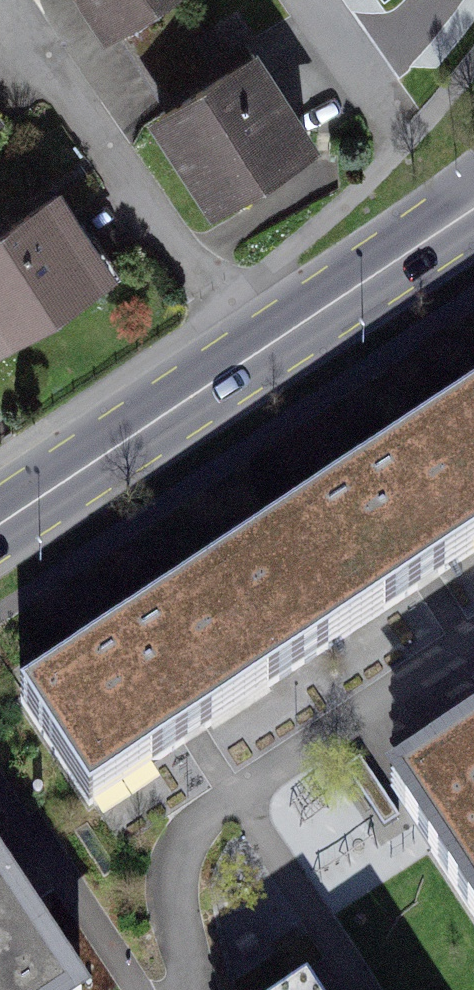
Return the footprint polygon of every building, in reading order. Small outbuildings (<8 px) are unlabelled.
[(106,15),(129,0),(97,0),(106,15)] [(160,111),(213,193),(304,135),(250,52),(160,111)] [(0,241),(0,344),(7,354),(120,280),(65,198),(0,241)] [(466,382),(234,534),(297,631),(473,515),(473,393),(466,382)] [(297,631),(234,534),(26,670),(90,767),(297,631)] [(392,754),(473,882),(473,701),(392,754)] [(83,972),(0,847),(0,989),(56,989),(83,972)] [(275,989),(321,989),(307,969),(275,989)]
